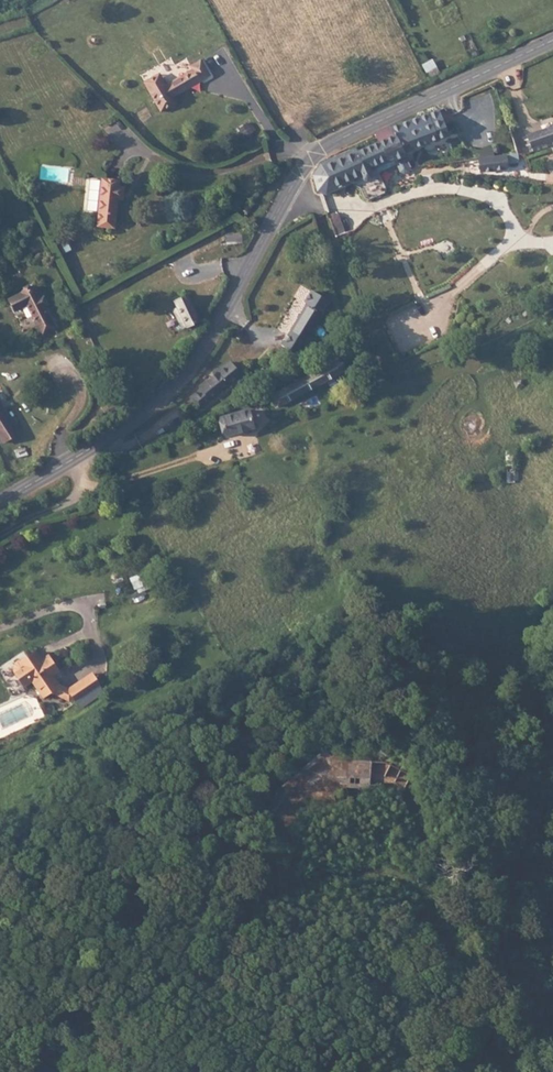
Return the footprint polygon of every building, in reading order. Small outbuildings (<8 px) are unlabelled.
[(159,106),(174,99),(171,93),(193,82),(200,79),(210,74),(202,58),(191,63),(193,67),(165,81),(159,69),(144,76),(159,106)] [(446,131),(440,110),(387,132),(390,137),(394,151),(446,131)] [(529,145),(552,139),(552,126),(526,132),(529,145)] [(395,153),(394,151),(390,137),(319,165),(325,183),(353,173),(352,169),(395,153)] [(505,168),(504,156),(497,156),(480,161),(481,171),(505,168)] [(98,170),(82,168),(80,203),(79,216),(95,217),(97,187),(103,188),(103,176),(98,176),(98,170)] [(52,240),(47,230),(40,234),(45,244),(52,240)] [(152,300),(165,326),(180,320),(163,284),(148,291),(152,300)] [(312,290),(290,286),(287,291),(309,295),(312,290)] [(24,287),(5,297),(7,302),(27,292),(24,287)] [(285,339),(302,350),(309,339),(306,338),(332,299),(314,287),(312,290),(309,295),(307,298),(310,299),(285,339)] [(5,297),(0,299),(0,301),(6,311),(17,305),(34,336),(49,328),(34,305),(38,304),(34,296),(31,298),(27,292),(7,302),(5,297)] [(158,329),(165,326),(152,300),(146,303),(158,329)] [(271,392),(277,404),(345,368),(337,355),(271,392)] [(194,396),(202,411),(250,375),(240,361),(194,396)] [(500,366),(504,377),(510,374),(505,364),(500,366)] [(4,451),(19,442),(0,411),(0,443),(4,451)] [(226,422),(230,435),(256,425),(251,412),(226,422)] [(501,437),(498,457),(507,459),(510,439),(501,437)] [(507,459),(498,457),(496,470),(506,471),(507,460),(507,459)] [(119,576),(124,587),(140,580),(135,569),(119,576)] [(47,692),(49,688),(39,674),(48,668),(36,653),(29,659),(22,651),(8,661),(7,659),(3,662),(0,666),(1,670),(12,685),(20,679),(32,695),(41,688),(47,692)] [(81,672),(59,687),(64,695),(67,699),(89,684),(81,672)] [(64,695),(59,687),(51,684),(49,688),(47,692),(60,699),(64,695)] [(32,1067),(19,1057),(7,1071),(27,1071),(32,1067)]
